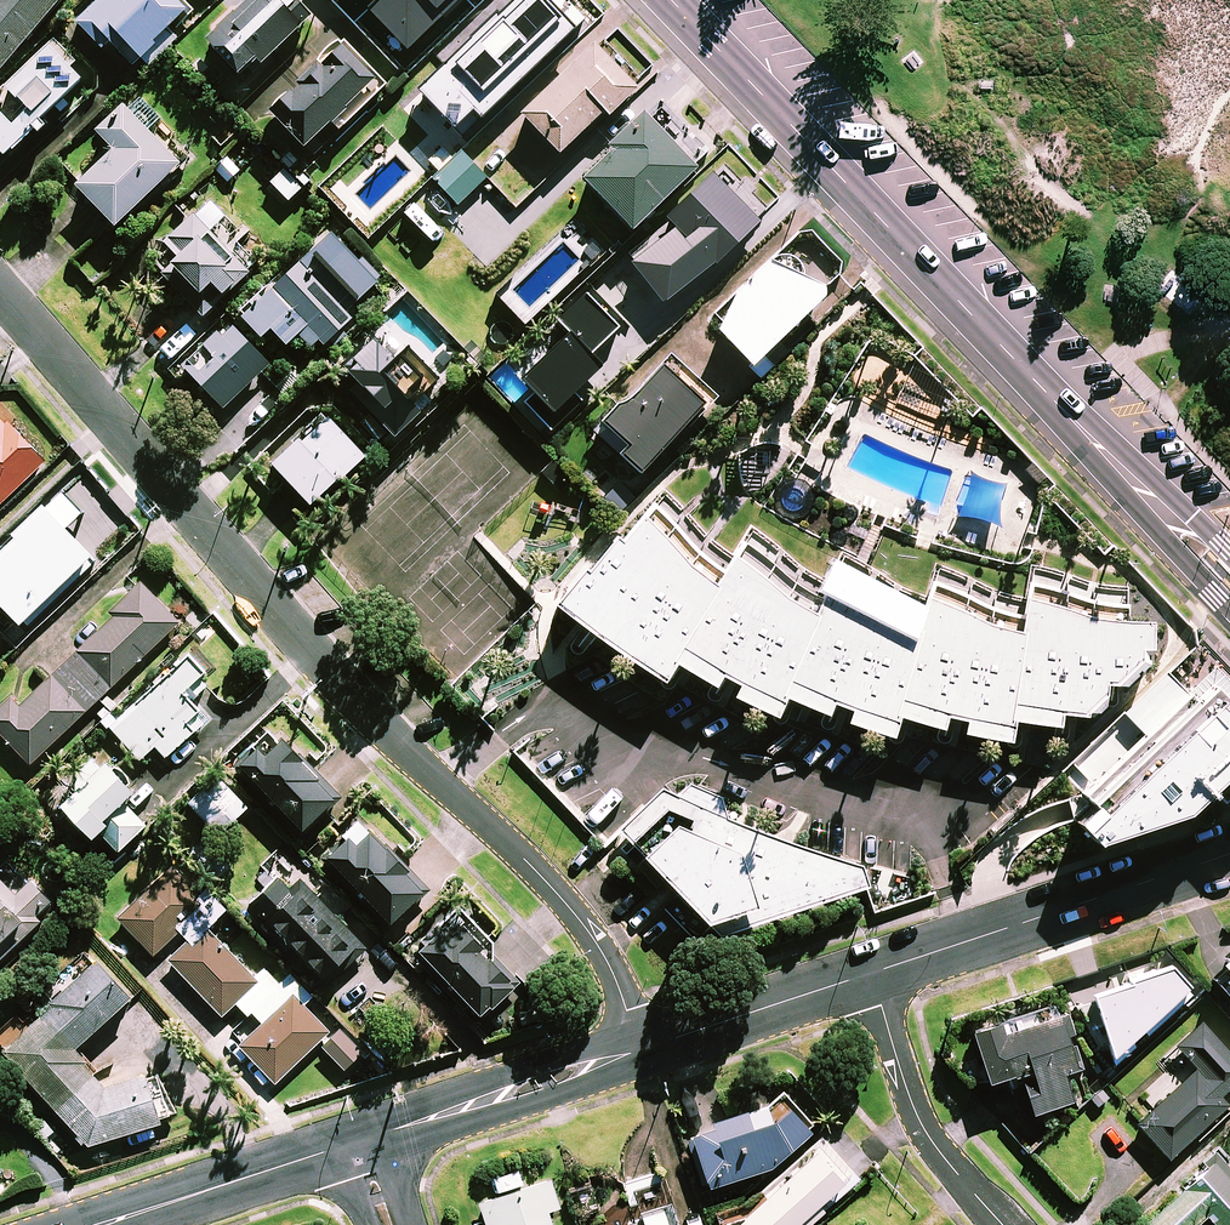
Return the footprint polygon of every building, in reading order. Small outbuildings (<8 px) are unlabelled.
[(62,0),(0,0),(0,72),(62,0)] [(182,0),(103,0),(80,23),(104,47),(111,41),(134,65),(191,9),(182,0)] [(297,0),(249,0),(209,40),(247,79),(311,14),(297,0)] [(408,41),(450,0),(368,0),(408,41)] [(552,0),(506,0),(423,78),(454,111),(472,94),(492,115),(581,31),(552,0)] [(78,62),(55,39),(0,93),(0,146),(7,154),(84,78),(73,66),(78,62)] [(334,138),(325,129),(334,120),(343,130),(388,86),(343,41),(272,111),(316,155),(334,138)] [(637,85),(595,41),(521,111),(559,150),(604,107),(609,112),(637,85)] [(183,163),(128,103),(99,130),(116,148),(78,183),(117,224),(183,163)] [(696,165),(644,111),(611,143),(616,148),(585,177),(632,226),(696,165)] [(485,176),(461,151),(433,178),(458,203),(485,176)] [(302,188),(285,170),(272,182),(289,200),(302,188)] [(719,258),(761,217),(711,171),(669,212),(680,223),(634,258),(665,299),(719,258)] [(205,315),(259,261),(241,240),(251,232),(234,212),(228,218),(209,199),(166,242),(181,257),(164,274),(205,315)] [(379,275),(331,224),(259,290),(314,350),(353,315),(344,306),(379,275)] [(829,286),(773,258),(728,303),(731,306),(717,325),(753,361),(829,286)] [(569,329),(522,375),(538,392),(527,403),(556,432),(585,403),(572,391),(600,363),(590,353),(619,324),(586,291),(558,318),(569,329)] [(270,362),(231,321),(185,364),(223,405),(270,362)] [(398,416),(400,419),(441,381),(426,365),(435,357),(409,329),(405,333),(395,322),(388,328),(385,324),(344,362),(371,391),(365,397),(390,424),(398,416)] [(661,361),(603,420),(625,441),(618,449),(639,469),(704,403),(661,361)] [(0,410),(0,503),(46,460),(0,410)] [(364,453),(329,414),(307,434),(298,424),(266,453),(310,501),(364,453)] [(0,535),(0,600),(19,619),(92,548),(61,516),(77,501),(57,480),(0,535)] [(586,573),(555,610),(665,688),(677,668),(715,692),(721,681),(740,691),(734,702),(777,721),(786,702),(828,720),(833,709),(852,716),(849,727),(894,743),(900,721),(943,733),(946,721),(967,725),(964,739),(1011,747),(1014,726),(1059,731),(1060,719),(1086,722),(1152,668),(1153,626),(1131,626),(1133,607),(1105,605),(1066,593),(1031,585),(1024,618),(997,611),(963,594),(934,584),(923,615),(901,607),(864,582),(838,571),(825,601),(803,588),(769,561),(745,545),(727,573),(706,556),(673,520),(657,506),(623,546),(618,541),(589,576),(586,573)] [(140,579),(110,607),(116,613),(25,699),(15,689),(0,704),(0,731),(30,762),(179,621),(140,579)] [(206,719),(182,691),(189,685),(197,694),(208,684),(200,675),(203,672),(188,655),(109,724),(139,758),(156,743),(165,755),(206,719)] [(1052,829),(1064,846),(1211,797),(1229,777),(1229,720),(1194,685),(1052,829)] [(302,827),(338,792),(280,732),(277,735),(268,726),(235,758),(302,827)] [(134,787),(104,758),(61,801),(93,833),(98,828),(119,850),(145,823),(122,799),(134,787)] [(247,807),(220,777),(191,804),(218,834),(247,807)] [(723,940),(873,890),(867,870),(786,843),(731,822),(725,800),(694,787),(682,799),(666,791),(622,834),(723,940)] [(357,841),(348,832),(327,851),(390,919),(426,886),(372,827),(357,841)] [(374,946),(292,860),(248,901),(266,920),(258,927),(284,954),(289,949),(328,990),(374,946)] [(207,928),(220,915),(215,912),(199,895),(198,896),(171,867),(118,916),(153,953),(178,930),(188,939),(189,941),(169,959),(222,1014),(236,1001),(249,1015),(253,1011),(263,1021),(240,1044),(275,1081),(329,1029),(304,1003),(313,994),(290,970),(280,979),(267,966),(255,977),(207,928)] [(41,916),(37,912),(52,896),(30,876),(16,891),(0,875),(0,959),(41,916)] [(488,949),(461,920),(451,929),(444,921),(418,945),(481,1012),(516,979),(488,949)] [(1124,1019),(1134,1034),(1141,1029),(1144,1034),(1164,1020),(1160,1015),(1193,991),(1164,952),(1079,1014),(1097,1039),(1124,1019)] [(1211,969),(1229,991),(1229,952),(1211,969)] [(89,961),(84,956),(46,990),(55,1000),(3,1047),(87,1143),(173,1114),(158,1070),(110,1086),(74,1046),(132,994),(97,954),(89,961)] [(1078,1061),(1059,1000),(1000,1018),(973,1026),(988,1078),(1020,1069),(1033,1111),(1074,1098),(1064,1066),(1078,1061)] [(1203,1016),(1175,1042),(1197,1066),(1136,1120),(1169,1156),(1229,1102),(1221,1093),(1229,1085),(1229,1046),(1203,1016)] [(789,1112),(774,1126),(754,1132),(748,1114),(713,1126),(716,1132),(693,1139),(710,1192),(761,1175),(766,1181),(813,1138),(789,1112)] [(846,1187),(817,1155),(745,1222),(735,1224),(805,1224),(846,1187)] [(1218,1155),(1143,1219),(1149,1224),(1194,1224),(1208,1213),(1218,1224),(1229,1224),(1229,1169),(1218,1155)] [(482,1206),(488,1224),(556,1224),(553,1216),(565,1212),(556,1182),(482,1206)] [(675,1206),(641,1217),(643,1223),(636,1224),(681,1224),(675,1206)]
